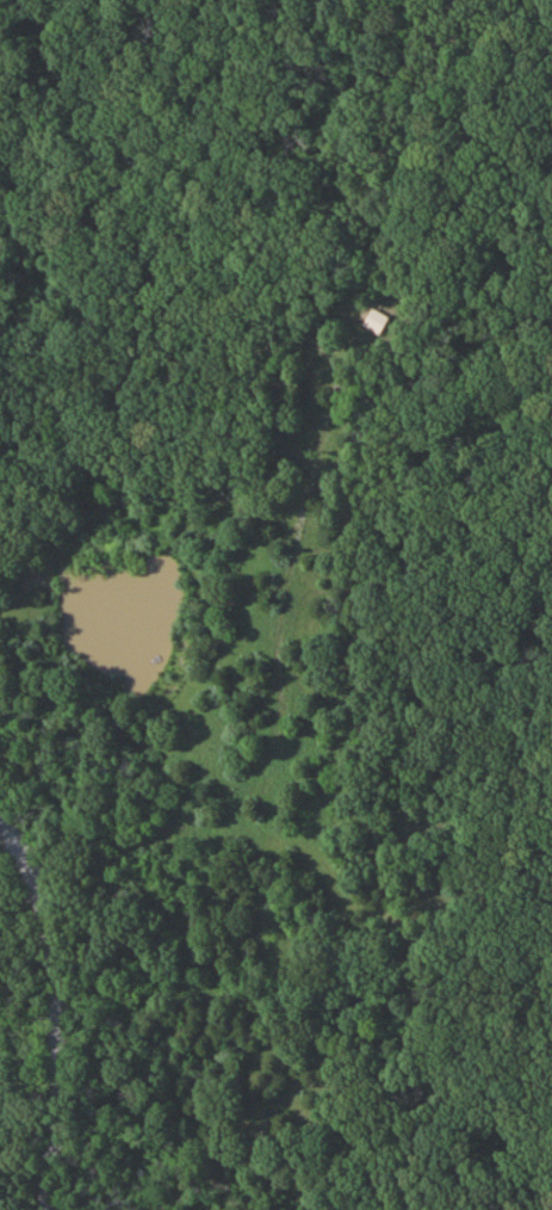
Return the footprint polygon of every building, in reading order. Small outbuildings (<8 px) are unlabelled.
[(378,336),(388,319),(372,309),(362,326),(378,336)]
